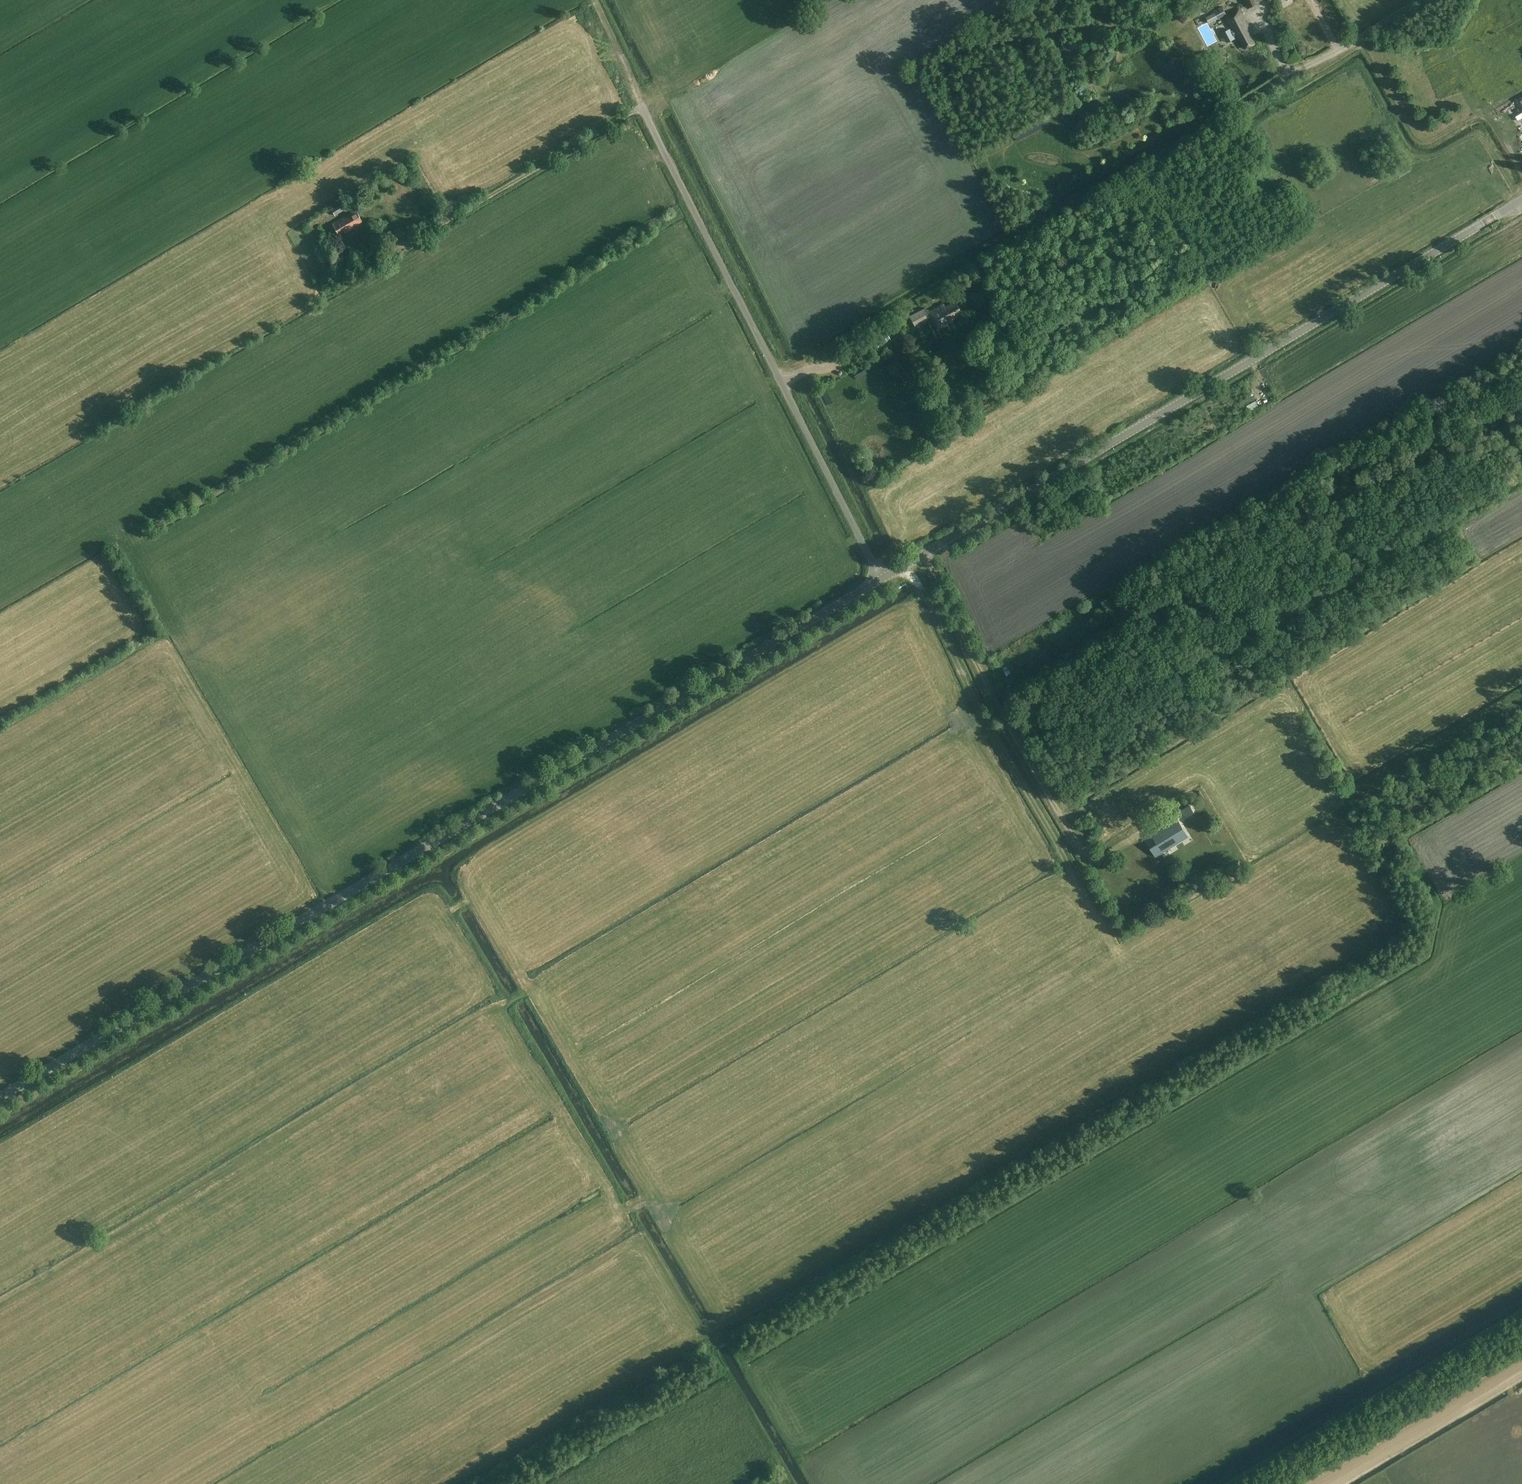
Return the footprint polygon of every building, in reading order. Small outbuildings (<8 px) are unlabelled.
[(1209,24),(1226,15),(1222,6),(1214,11),(1215,13),(1206,17),(1209,24)] [(1234,36),(1236,35),(1239,41),(1241,40),(1246,49),(1255,44),(1251,37),(1253,35),(1240,10),(1226,16),(1233,30),(1231,31),(1230,28),(1222,33),(1227,43),(1235,38),(1234,36)] [(1211,30),(1205,35),(1213,44),(1219,39),(1211,30)] [(345,210),(341,203),(331,209),(335,216),(345,210)] [(353,227),(362,222),(357,213),(356,210),(333,223),(332,223),(338,234),(339,234),(344,231),(345,233),(354,228),(353,227)] [(336,262),(331,255),(326,258),(331,265),(336,262)] [(946,322),(961,314),(955,301),(945,307),(943,304),(928,312),(927,311),(923,313),(922,310),(910,316),(915,326),(927,320),(927,319),(930,318),(937,330),(947,325),(946,322)] [(879,347),(891,339),(883,327),(871,335),(879,347)] [(1182,812),(1185,817),(1194,812),(1191,807),(1182,812)] [(1176,833),(1183,828),(1178,820),(1153,835),(1158,843),(1150,848),(1156,857),(1181,841),(1176,833)]
